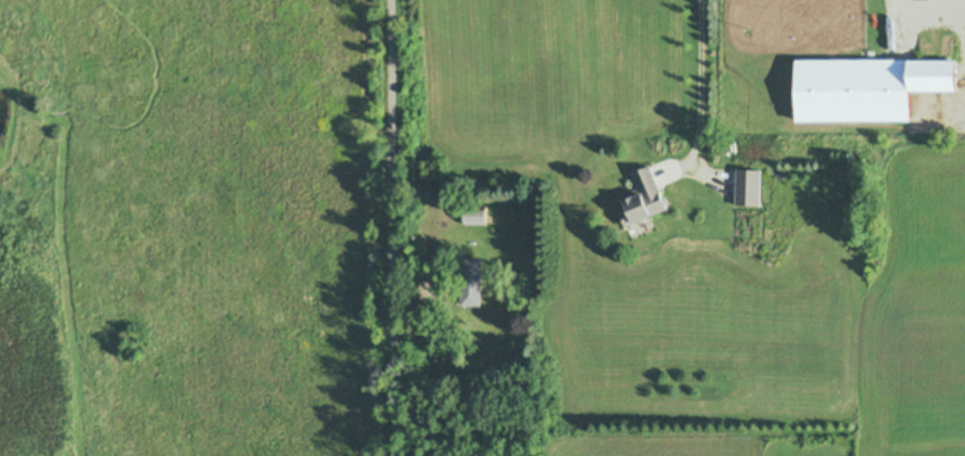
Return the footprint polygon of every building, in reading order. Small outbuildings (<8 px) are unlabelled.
[(908,59),(956,59),(956,90),(908,90),(908,59)] [(647,214),(627,223),(625,224),(624,225),(619,213),(622,212),(616,198),(638,189),(631,173),(641,169),(647,166),(660,196),(663,195),(666,203),(663,204),(664,207),(659,210),(649,214),(647,214)] [(758,204),(736,204),(736,170),(759,170),(758,204)] [(485,226),(481,226),(463,226),(463,208),(485,208),(485,226)] [(625,224),(627,223),(647,214),(652,225),(651,228),(645,231),(645,233),(641,235),(640,234),(631,237),(625,224)] [(477,306),(460,305),(461,257),(478,257),(477,306)]
